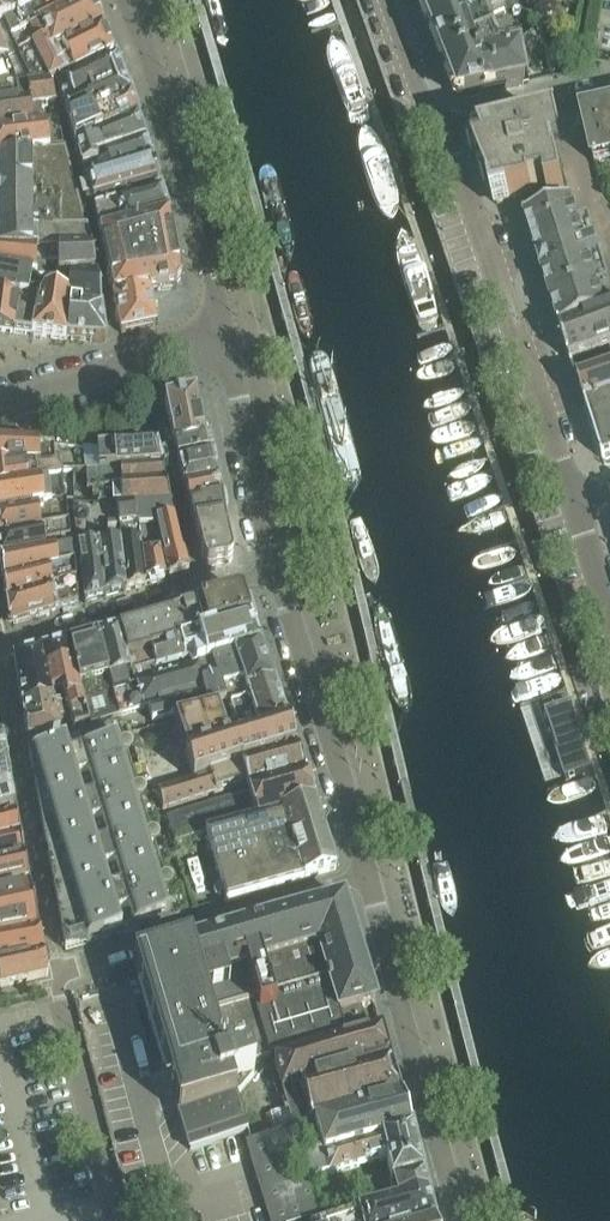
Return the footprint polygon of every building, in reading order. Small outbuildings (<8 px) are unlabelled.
[(20,25),(12,29),(9,24),(0,28),(0,50),(5,63),(0,65),(0,108),(33,104),(36,113),(56,110),(49,86),(113,55),(92,0),(44,23),(39,26),(40,28),(25,35),(20,25)] [(9,24),(12,29),(20,25),(25,35),(40,28),(39,26),(44,23),(33,0),(0,0),(0,28),(9,24)] [(79,0),(38,0),(45,16),(79,0)] [(505,0),(423,0),(416,2),(444,72),(493,52),(478,14),(506,3),(505,0)] [(454,96),(455,97),(456,97),(457,98),(459,98),(523,87),(516,54),(507,56),(504,48),(493,52),(444,72),(453,95),(454,96)] [(130,98),(134,92),(131,84),(124,82),(116,62),(59,89),(70,126),(130,98)] [(75,147),(138,120),(130,98),(70,126),(75,147)] [(59,124),(56,110),(36,113),(33,104),(0,108),(0,133),(59,124)] [(605,110),(605,108),(597,110),(598,112),(584,115),(595,162),(609,159),(609,109),(605,110)] [(138,120),(75,147),(87,189),(152,167),(145,143),(146,143),(138,120)] [(59,124),(0,133),(0,158),(65,151),(59,124)] [(511,204),(517,202),(530,200),(529,195),(536,193),(548,190),(549,197),(549,200),(566,196),(560,168),(559,169),(556,156),(553,157),(552,152),(554,152),(548,126),(549,126),(549,124),(476,140),(474,140),(474,141),(473,142),(473,143),(467,144),(471,159),(477,156),(485,175),(480,176),(485,190),(490,188),(494,198),(493,198),(496,210),(512,207),(511,204)] [(57,252),(91,252),(65,151),(0,158),(0,251),(32,252),(32,250),(57,250),(57,252)] [(87,189),(92,207),(158,187),(159,187),(158,185),(152,167),(87,189)] [(95,213),(100,236),(169,218),(161,194),(150,197),(95,213)] [(526,220),(544,276),(590,262),(573,206),(569,206),(526,220)] [(169,218),(100,236),(114,300),(149,295),(177,291),(181,284),(169,218)] [(37,277),(57,276),(57,252),(57,250),(32,250),(32,252),(0,251),(0,272),(37,277)] [(94,274),(91,252),(57,252),(57,276),(69,275),(69,281),(95,280),(94,274)] [(544,276),(561,331),(608,317),(590,262),(544,276)] [(43,297),(52,281),(69,281),(69,275),(57,276),(37,277),(0,272),(0,333),(30,338),(37,307),(43,297)] [(100,313),(95,280),(69,281),(52,281),(43,297),(37,307),(30,338),(64,343),(68,308),(100,313)] [(149,295),(114,300),(122,336),(156,328),(149,295)] [(68,308),(64,343),(101,348),(104,344),(100,313),(68,308)] [(561,331),(571,364),(609,352),(609,317),(608,318),(608,317),(561,331)] [(577,383),(585,407),(609,399),(609,372),(577,383)] [(165,403),(175,451),(205,444),(196,396),(165,403)] [(585,407),(603,462),(609,459),(609,399),(585,407)] [(57,464),(55,446),(38,444),(38,442),(0,441),(0,465),(57,464)] [(211,443),(205,444),(175,451),(178,466),(214,457),(211,443)] [(97,450),(98,471),(162,467),(157,448),(109,450),(97,450)] [(214,457),(178,466),(185,490),(218,483),(214,457)] [(0,465),(0,490),(45,488),(65,488),(63,472),(57,466),(57,464),(0,465)] [(87,487),(166,486),(162,467),(98,471),(87,471),(87,487)] [(185,490),(189,510),(222,503),(218,483),(185,490)] [(87,501),(92,501),(107,501),(107,506),(118,506),(171,504),(166,486),(87,487),(88,501),(87,501)] [(45,488),(0,490),(0,514),(66,502),(65,488),(45,488)] [(68,528),(66,502),(0,514),(0,540),(68,528)] [(225,522),(222,503),(189,510),(195,528),(225,522)] [(126,593),(146,587),(140,541),(147,540),(145,531),(156,529),(170,580),(189,574),(171,504),(118,506),(126,593)] [(73,507),(77,539),(85,605),(106,599),(97,506),(73,507)] [(106,599),(126,593),(118,506),(107,506),(97,506),(106,599)] [(224,568),(228,567),(229,567),(231,565),(232,563),(232,560),(232,556),(227,537),(228,537),(225,522),(195,528),(196,532),(200,549),(205,567),(207,569),(209,571),(212,571),(215,570),(224,568)] [(70,550),(68,528),(0,540),(0,561),(70,550)] [(150,556),(147,540),(140,541),(146,587),(165,581),(158,554),(150,556)] [(73,569),(70,550),(0,561),(0,563),(3,583),(73,569)] [(3,583),(6,603),(75,586),(73,569),(3,583)] [(78,612),(75,586),(6,603),(10,626),(62,612),(63,616),(78,612)] [(119,631),(127,657),(250,620),(243,599),(242,597),(239,596),(236,596),(119,631)] [(260,647),(250,620),(127,657),(135,681),(201,661),(205,664),(260,647)] [(97,637),(111,689),(118,716),(144,709),(135,681),(127,657),(119,631),(97,637)] [(118,716),(111,689),(97,637),(91,638),(70,645),(89,725),(118,716)] [(89,725),(70,645),(42,653),(50,690),(64,686),(74,729),(89,725)] [(153,722),(174,716),(274,685),(260,647),(205,664),(201,661),(135,681),(144,709),(149,707),(153,722)] [(14,661),(22,708),(52,699),(50,690),(42,653),(14,661)] [(174,716),(185,755),(286,723),(274,685),(174,716)] [(60,733),(52,699),(22,708),(28,743),(60,733)] [(571,702),(544,711),(566,780),(593,771),(571,702)] [(185,755),(193,780),(295,748),(286,723),(185,755)] [(67,952),(155,926),(188,916),(183,898),(171,902),(118,725),(28,751),(67,952)] [(295,748),(193,780),(160,791),(168,817),(230,797),(304,774),(295,749),(295,748)] [(6,764),(0,765),(0,788),(10,785),(6,764)] [(313,801),(304,774),(230,797),(239,824),(259,818),(313,801)] [(10,785),(0,788),(0,812),(15,808),(10,785)] [(259,818),(239,824),(207,834),(227,904),(336,872),(314,803),(313,801),(259,818)] [(20,834),(16,816),(0,821),(0,839),(20,834)] [(24,857),(20,834),(0,839),(0,863),(24,857)] [(29,882),(24,857),(0,863),(0,889),(29,882)] [(38,931),(30,888),(0,895),(0,938),(38,931)] [(102,984),(103,989),(107,988),(105,984),(115,972),(133,966),(185,1048),(178,1113),(189,1151),(247,1134),(236,1096),(268,1059),(370,1030),(382,1026),(378,1015),(376,1015),(378,1024),(366,1028),(361,1010),(375,1006),(344,902),(111,972),(102,983),(102,984)] [(43,955),(38,931),(0,938),(0,964),(43,955)] [(0,964),(0,990),(49,978),(43,955),(0,964)] [(390,1057),(383,1031),(275,1062),(282,1089),(390,1057)] [(280,1090),(292,1131),(315,1125),(402,1100),(390,1057),(282,1089),(280,1090)] [(315,1125),(322,1150),(323,1154),(410,1130),(402,1100),(315,1125)] [(323,1154),(322,1150),(312,1153),(319,1177),(385,1157),(395,1194),(425,1187),(422,1176),(411,1130),(410,1130),(323,1154)] [(284,1161),(277,1136),(250,1144),(273,1220),(312,1220),(318,1219),(307,1180),(292,1185),(284,1161)] [(433,1218),(426,1193),(426,1192),(332,1220),(424,1220),(433,1218)]
